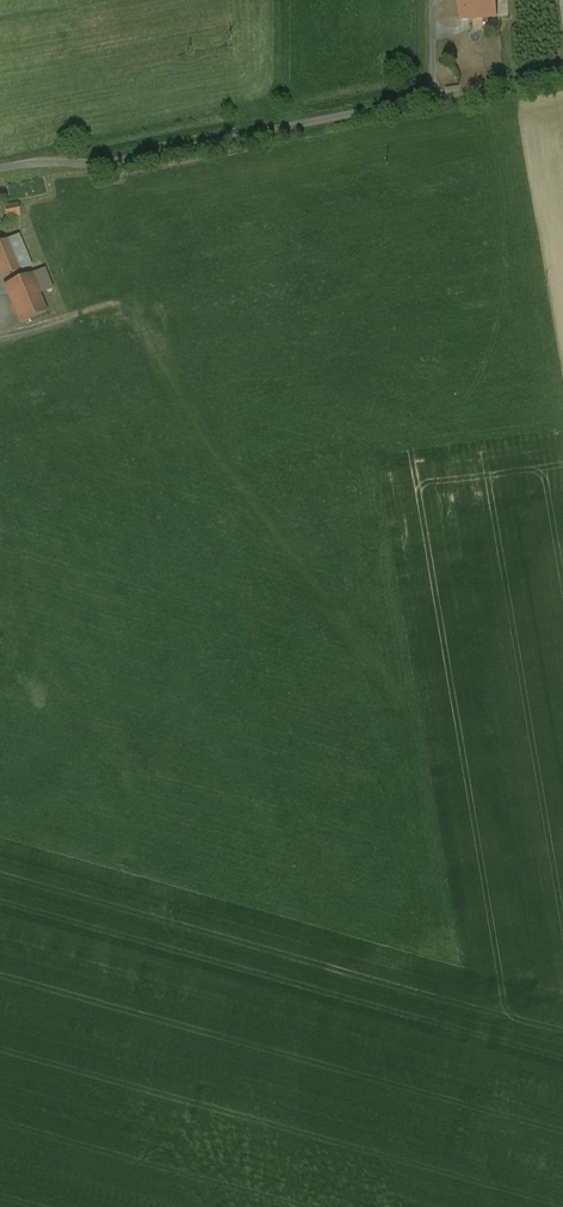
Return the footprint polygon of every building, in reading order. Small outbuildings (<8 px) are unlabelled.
[(495,0),(461,0),(462,19),(496,17),(495,0)] [(18,204),(5,206),(7,219),(21,216),(18,204)] [(2,278),(32,266),(19,235),(0,243),(0,274),(2,278)] [(45,269),(5,286),(21,324),(48,313),(40,294),(52,288),(45,269)]
